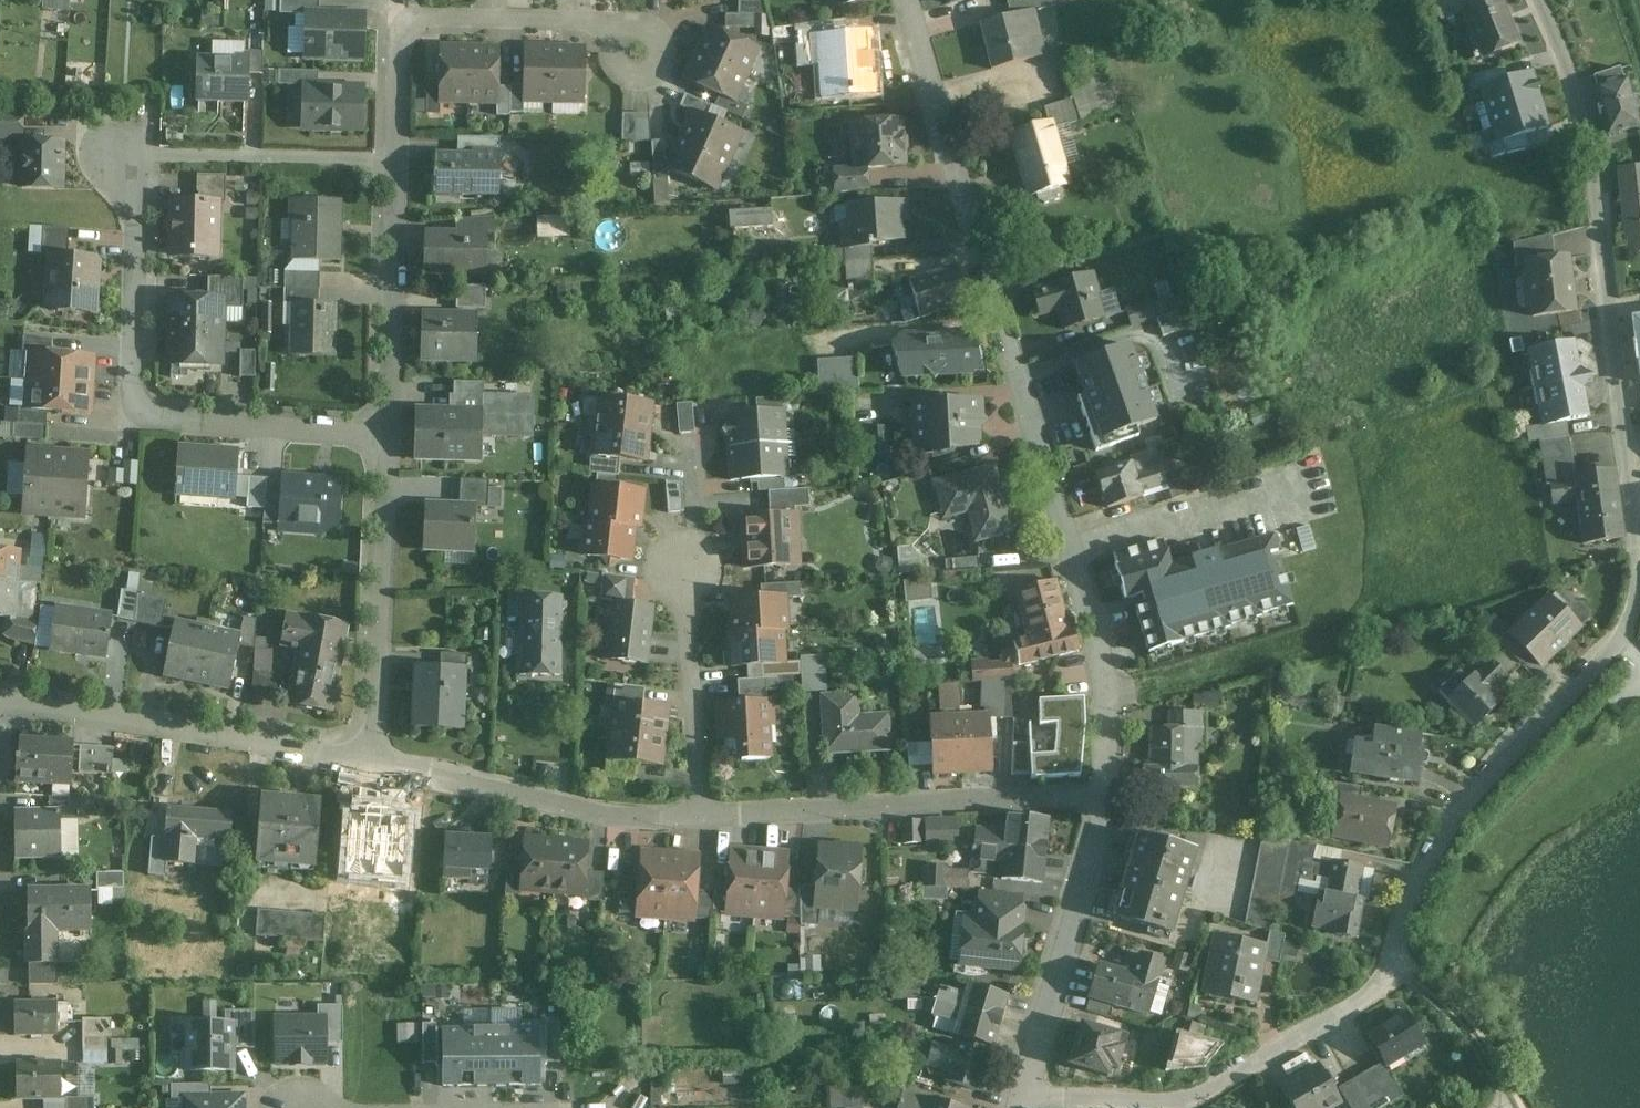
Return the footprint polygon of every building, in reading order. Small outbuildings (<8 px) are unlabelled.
[(49,10),(70,12),(71,0),(50,0),(49,10)] [(279,14),(306,15),(306,14),(319,14),(319,0),(280,0),(279,14)] [(1015,1),(1018,14),(1034,10),(1034,12),(1055,6),(1053,0),(1018,0),(1015,1)] [(1440,20),(1461,11),(1460,9),(1470,5),(1468,0),(1435,0),(1440,20)] [(1460,9),(1461,11),(1472,37),(1477,35),(1484,52),(1498,47),(1500,52),(1520,44),(1502,0),(1484,0),(1470,5),(1460,9)] [(763,2),(738,1),(738,15),(754,15),(767,15),(763,2)] [(1018,14),(979,25),(991,70),(1045,56),(1044,54),(1039,56),(1034,35),(1040,33),(1034,12),(1034,10),(1018,14)] [(319,14),(306,14),(306,15),(305,58),(363,59),(364,15),(319,14)] [(738,15),(725,14),(725,27),(753,28),(754,15),(738,15)] [(840,20),(794,26),(797,67),(808,67),(808,61),(820,60),(818,36),(841,35),(840,20)] [(757,49),(709,27),(697,53),(745,75),(757,49)] [(841,35),(818,36),(820,60),(825,60),(827,95),(822,95),(822,97),(874,94),(870,33),(841,35)] [(553,48),(525,47),(524,85),(523,100),(524,100),(552,101),(553,48)] [(469,48),(440,48),(439,85),(439,101),(440,101),(468,101),(469,48)] [(498,49),(469,48),(468,101),(496,102),(497,102),(497,87),(498,49)] [(584,49),(553,48),(552,101),(583,102),(584,49)] [(263,52),(248,52),(247,61),(249,61),(249,74),(262,74),(263,52)] [(745,75),(697,53),(685,80),(719,95),(733,101),(734,101),(745,75)] [(247,61),(196,60),(196,100),(249,101),(249,74),(249,61),(247,61)] [(1100,60),(1064,71),(1069,101),(1074,99),(1080,121),(1098,115),(1090,89),(1107,83),(1100,60)] [(1619,68),(1593,77),(1596,90),(1623,82),(1619,68)] [(318,72),(278,71),(278,85),(304,86),(305,84),(318,85),(318,72)] [(1482,87),(1482,88),(1486,103),(1490,115),(1539,101),(1536,93),(1540,86),(1533,83),(1530,73),(1482,87)] [(1479,74),(1467,78),(1471,91),(1482,88),(1482,87),(1479,74)] [(1596,90),(1600,105),(1597,106),(1600,117),(1603,116),(1608,135),(1636,127),(1624,82),(1623,82),(1596,90)] [(318,85),(305,84),(304,86),(303,129),(361,130),(362,90),(335,90),(335,85),(318,85)] [(439,85),(426,85),(425,114),(439,114),(440,101),(439,101),(439,85)] [(524,85),(511,85),(511,87),(510,87),(510,113),(523,114),(524,100),(523,100),(524,85)] [(510,87),(497,87),(497,102),(496,102),(496,115),(510,116),(510,113),(510,87)] [(711,106),(685,94),(680,107),(692,112),(706,118),(711,106)] [(733,101),(719,95),(714,107),(742,120),(748,107),(734,101),(733,101)] [(1069,101),(1044,108),(1049,123),(1050,122),(1052,129),(1080,121),(1074,99),(1069,101)] [(1539,101),(1490,115),(1494,127),(1498,142),(1498,143),(1499,142),(1547,128),(1539,101)] [(553,112),(582,112),(582,103),(553,103),(553,112)] [(1486,103),(1475,106),(1479,118),(1490,115),(1486,103)] [(0,111),(0,138),(21,138),(22,112),(0,111)] [(706,118),(692,112),(680,138),(729,160),(741,134),(706,118)] [(649,114),(622,113),(621,141),(651,142),(649,114)] [(1490,115),(1479,118),(1483,131),(1494,127),(1490,115)] [(901,121),(864,124),(861,121),(855,122),(850,128),(850,133),(853,136),(856,167),(856,169),(866,168),(904,165),(903,149),(905,149),(904,138),(902,138),(901,121)] [(1049,123),(1011,134),(1029,197),(1065,186),(1059,169),(1063,167),(1052,129),(1050,122),(1049,123)] [(499,138),(472,138),(472,152),(499,153),(499,138)] [(729,160),(680,138),(667,168),(713,189),(716,188),(729,160)] [(665,141),(651,142),(653,181),(667,180),(667,174),(661,171),(666,161),(665,141)] [(1498,142),(1487,145),(1491,158),(1503,155),(1499,142),(1498,143),(1498,142)] [(62,144),(22,143),(21,187),(61,188),(62,144)] [(472,156),(435,155),(434,197),(436,197),(436,192),(460,192),(459,197),(461,197),(461,194),(498,195),(499,153),(472,152),(472,156)] [(866,168),(856,169),(856,167),(833,169),(835,193),(868,191),(866,168)] [(1616,170),(1624,246),(1639,245),(1639,167),(1616,170)] [(226,176),(197,175),(197,192),(199,194),(199,201),(218,202),(218,203),(225,203),(226,176)] [(340,201),(295,200),(293,260),(338,261),(340,201)] [(199,201),(177,201),(172,205),(171,252),(175,256),(189,257),(194,252),(211,252),(211,234),(217,234),(218,203),(218,202),(199,201)] [(898,202),(847,205),(850,247),(841,247),(841,249),(844,249),(871,247),(871,242),(901,240),(898,202)] [(753,211),(729,213),(730,228),(754,226),(753,211)] [(463,236),(424,235),(423,273),(454,274),(454,272),(481,273),(482,255),(487,255),(487,235),(495,235),(494,217),(463,219),(463,236)] [(69,228),(43,226),(41,254),(49,255),(49,253),(67,254),(69,228)] [(1551,235),(1512,244),(1515,267),(1526,265),(1526,264),(1554,260),(1551,235)] [(871,247),(844,249),(845,262),(872,260),(871,247)] [(67,254),(49,253),(49,255),(48,273),(54,274),(52,305),(58,311),(76,313),(76,308),(95,310),(96,289),(94,287),(93,287),(94,273),(96,273),(98,272),(98,263),(92,256),(67,254)] [(1554,260),(1526,264),(1526,265),(1533,317),(1572,312),(1565,259),(1554,260)] [(872,260),(845,262),(847,287),(874,286),(872,260)] [(955,266),(909,281),(920,318),(966,303),(955,266)] [(320,272),(285,271),(284,289),(311,289),(319,290),(320,272)] [(1090,273),(1051,284),(1052,286),(1033,292),(1039,315),(1059,309),(1065,329),(1103,319),(1097,298),(1095,299),(1088,275),(1090,275),(1090,273)] [(243,278),(208,277),(207,299),(223,299),(223,297),(243,298),(243,278)] [(485,285),(456,287),(456,308),(485,309),(485,285)] [(311,289),(284,289),(284,304),(291,304),(291,303),(310,303),(311,289)] [(207,299),(170,298),(169,331),(222,333),(223,308),(243,309),(243,298),(223,297),(223,299),(207,299)] [(1151,301),(1126,310),(1132,326),(1156,317),(1151,301)] [(310,303),(291,303),(291,304),(290,327),(297,327),(296,356),(336,357),(337,304),(310,303)] [(476,315),(443,315),(443,320),(422,319),(421,341),(426,341),(426,359),(468,360),(468,337),(475,337),(476,315)] [(1633,320),(1631,320),(1631,322),(1632,322),(1635,344),(1632,344),(1633,346),(1635,360),(1635,362),(1637,362),(1639,382),(1639,319),(1633,320)] [(222,333),(169,331),(168,364),(221,366),(222,333)] [(971,332),(900,336),(892,346),(901,378),(972,374),(979,361),(981,361),(978,353),(977,353),(971,332)] [(52,340),(23,338),(22,352),(31,353),(31,352),(51,353),(52,340)] [(1150,339),(1068,366),(1097,451),(1179,423),(1150,339)] [(1520,339),(1509,341),(1512,355),(1523,352),(1520,339)] [(1571,342),(1529,351),(1533,371),(1528,372),(1535,407),(1544,405),(1548,426),(1586,418),(1581,392),(1590,378),(1576,369),(1571,342)] [(256,351),(240,351),(239,378),(255,378),(256,351)] [(51,353),(31,352),(31,353),(29,381),(91,385),(93,356),(51,353)] [(858,380),(818,383),(819,396),(859,393),(858,380)] [(91,385),(29,381),(27,408),(27,409),(47,411),(89,413),(91,385)] [(481,410),(419,409),(418,460),(447,461),(447,458),(478,459),(479,432),(530,434),(531,398),(481,397),(481,410)] [(792,397),(755,399),(756,412),(779,411),(792,410),(792,397)] [(652,404),(599,398),(597,418),(584,417),(583,426),(649,433),(652,404)] [(986,454),(983,399),(910,404),(913,458),(986,454)] [(692,403),(676,404),(679,434),(694,433),(692,403)] [(47,411),(27,409),(27,408),(18,407),(17,424),(46,426),(47,411)] [(756,412),(726,414),(727,425),(721,431),(727,437),(728,447),(794,444),(794,431),(780,432),(779,425),(780,425),(779,411),(756,412)] [(17,424),(13,423),(12,439),(45,441),(46,426),(17,424)] [(649,433),(583,426),(582,434),(595,436),(593,455),(593,456),(620,459),(646,462),(649,433)] [(1540,426),(1525,428),(1528,443),(1540,442),(1543,441),(1540,426)] [(1543,441),(1540,442),(1545,476),(1573,471),(1568,437),(1543,441)] [(794,444),(728,447),(730,481),(750,480),(783,478),(783,473),(782,473),(781,457),(795,456),(794,444)] [(1131,463),(1095,474),(1102,497),(1103,497),(1107,508),(1142,497),(1141,492),(1166,484),(1166,483),(1154,447),(1129,456),(1131,463)] [(238,452),(179,448),(176,494),(234,498),(238,452)] [(56,453),(27,451),(23,513),(51,515),(56,453)] [(89,455),(56,453),(51,515),(84,517),(89,455)] [(620,459),(593,456),(593,455),(591,455),(589,473),(618,476),(620,459)] [(123,459),(120,482),(136,484),(139,461),(123,459)] [(993,468),(934,483),(943,518),(968,511),(976,541),(1010,532),(993,468)] [(1614,470),(1574,476),(1576,500),(1582,545),(1623,540),(1614,470)] [(1573,471),(1545,476),(1547,484),(1540,485),(1543,504),(1576,500),(1574,476),(1573,471)] [(1199,473),(1166,483),(1166,484),(1171,500),(1204,488),(1199,473)] [(783,478),(750,480),(750,484),(757,484),(758,492),(768,492),(798,490),(797,477),(783,478)] [(266,479),(249,478),(247,508),(264,509),(264,505),(266,479)] [(341,482),(282,478),(282,480),(280,506),(279,523),(338,527),(341,482)] [(282,480),(266,479),(264,505),(280,506),(282,480)] [(489,480),(460,479),(459,506),(474,506),(474,507),(488,508),(489,480)] [(681,484),(665,482),(668,513),(684,512),(681,484)] [(642,492),(595,487),(591,523),(633,528),(638,528),(642,492)] [(798,490),(768,492),(769,515),(794,514),(794,508),(809,507),(808,490),(798,490)] [(459,506),(425,504),(424,549),(473,551),(474,507),(474,506),(459,506)] [(769,515),(741,517),(745,568),(791,566),(789,538),(796,537),(794,514),(769,515)] [(591,523),(587,523),(583,555),(603,557),(609,565),(617,559),(630,560),(633,528),(591,523)] [(1290,529),(1295,551),(1315,547),(1310,525),(1290,529)] [(1273,536),(1172,565),(1168,551),(1167,552),(1163,540),(1113,555),(1116,566),(1114,567),(1120,588),(1124,601),(1142,595),(1144,604),(1135,606),(1148,654),(1182,644),(1182,642),(1230,628),(1230,626),(1261,617),(1261,615),(1293,606),(1279,559),(1269,562),(1268,556),(1278,553),(1273,536)] [(0,550),(0,580),(18,582),(20,567),(21,552),(0,550)] [(978,557),(944,560),(946,573),(979,570),(978,557)] [(41,569),(20,567),(18,582),(40,585),(41,569)] [(905,579),(906,599),(931,598),(930,577),(905,579)] [(0,580),(0,617),(8,618),(15,619),(15,618),(18,582),(0,580)] [(1056,581),(1015,591),(1025,630),(1066,620),(1056,581)] [(800,583),(760,585),(761,599),(784,597),(784,598),(800,597),(800,583)] [(137,594),(121,590),(117,618),(134,622),(137,594)] [(167,600),(137,594),(134,622),(161,628),(167,600)] [(562,596),(509,595),(508,616),(522,617),(521,634),(562,634),(562,596)] [(761,599),(731,600),(733,632),(733,633),(781,631),(782,632),(786,631),(784,598),(784,597),(761,599)] [(1510,635),(1509,636),(1524,651),(1541,668),(1578,630),(1547,598),(1510,635)] [(658,607),(604,602),(602,622),(611,623),(607,662),(651,667),(658,607)] [(111,616),(55,609),(55,612),(60,612),(56,648),(50,648),(50,650),(106,656),(111,616)] [(346,626),(287,615),(282,644),(292,646),(291,651),(297,652),(297,647),(300,648),(289,704),(330,712),(346,626)] [(256,620),(244,617),(240,636),(238,646),(254,649),(256,620)] [(36,623),(15,618),(15,619),(8,618),(6,635),(10,638),(34,643),(36,623)] [(196,627),(175,622),(164,675),(184,679),(184,677),(195,680),(195,681),(196,681),(209,622),(197,619),(196,627)] [(1025,630),(1011,634),(1019,666),(1078,651),(1072,628),(1069,629),(1066,620),(1025,630)] [(221,624),(209,622),(196,681),(198,682),(198,680),(208,682),(208,684),(229,688),(238,646),(240,636),(220,632),(221,624)] [(781,631),(733,633),(733,632),(728,633),(730,667),(760,665),(783,664),(783,663),(782,632),(781,631)] [(1510,635),(1506,631),(1496,641),(1515,660),(1524,651),(1509,636),(1510,635)] [(562,634),(521,634),(521,675),(561,676),(562,634)] [(468,655),(440,654),(439,667),(466,668),(466,669),(467,669),(468,655)] [(816,657),(800,658),(801,676),(802,693),(817,692),(816,657)] [(1011,660),(971,663),(972,682),(1003,680),(1013,680),(1011,660)] [(1506,677),(1489,660),(1474,675),(1491,692),(1506,677)] [(800,662),(783,663),(783,664),(760,665),(761,679),(765,679),(777,678),(777,677),(791,677),(801,676),(800,662)] [(439,667),(414,666),(410,728),(463,730),(466,669),(466,668),(439,667)] [(284,676),(254,670),(252,697),(278,703),(284,676)] [(1474,674),(1447,701),(1474,728),(1501,702),(1491,692),(1474,675),(1474,674)] [(791,677),(777,677),(777,678),(765,679),(766,691),(777,690),(792,689),(791,677)] [(747,679),(747,680),(737,680),(739,702),(767,700),(766,691),(765,679),(761,679),(747,679)] [(1013,680),(1003,680),(1001,719),(1014,719),(1017,680),(1013,680)] [(939,706),(959,706),(959,682),(938,682),(939,706)] [(644,688),(615,685),(613,704),(615,704),(615,703),(642,706),(644,688)] [(887,716),(857,717),(856,695),(822,697),(826,753),(827,753),(827,752),(858,750),(859,751),(889,749),(887,716)] [(739,702),(738,702),(738,704),(718,705),(720,738),(724,738),(725,755),(741,755),(741,761),(770,759),(768,726),(772,726),(771,700),(767,700),(739,702)] [(642,706),(615,703),(615,704),(613,723),(599,721),(598,730),(664,737),(668,709),(642,706)] [(1197,712),(1176,712),(1176,728),(1191,729),(1197,729),(1197,712)] [(988,718),(959,719),(962,772),(991,771),(988,718)] [(959,719),(930,720),(933,774),(962,772),(959,719)] [(1419,734),(1376,727),(1373,745),(1355,742),(1350,771),(1373,775),(1373,777),(1417,783),(1421,752),(1417,751),(1419,734)] [(1075,729),(1050,728),(1050,729),(1027,729),(1025,772),(1049,773),(1049,775),(1073,776),(1075,729)] [(1176,728),(1151,728),(1150,767),(1143,767),(1143,786),(1196,788),(1197,748),(1190,748),(1191,729),(1176,728)] [(664,737),(598,730),(597,739),(611,740),(609,759),(608,760),(636,763),(661,766),(664,737)] [(1622,747),(1629,755),(1639,746),(1639,740),(1636,735),(1622,747)] [(75,743),(20,739),(19,759),(17,758),(15,782),(17,782),(17,777),(50,780),(50,784),(72,786),(75,743)] [(116,741),(115,758),(139,759),(139,742),(116,741)] [(95,747),(81,746),(79,772),(93,773),(95,747)] [(1362,789),(1334,784),(1331,798),(1344,801),(1344,799),(1359,802),(1362,789)] [(78,799),(49,797),(49,812),(60,812),(61,821),(78,821),(78,799)] [(321,804),(261,799),(256,861),(316,866),(321,804)] [(1359,802),(1344,799),(1344,801),(1337,836),(1383,845),(1390,809),(1359,802)] [(232,815),(168,810),(166,836),(167,836),(167,839),(165,863),(166,863),(193,865),(195,836),(230,838),(232,815)] [(49,812),(15,812),(15,858),(61,858),(61,821),(60,812),(49,812)] [(398,818),(348,814),(344,862),(365,864),(365,871),(394,874),(394,866),(396,839),(398,818)] [(1047,819),(1008,816),(1006,832),(976,829),(975,844),(1044,851),(1047,819)] [(958,820),(925,821),(926,845),(958,844),(958,820)] [(920,821),(902,822),(903,844),(921,843),(920,821)] [(1197,850),(1136,834),(1112,917),(1171,935),(1197,850)] [(491,841),(446,837),(443,879),(470,881),(471,870),(489,871),(491,841)] [(167,839),(151,838),(148,876),(165,877),(166,863),(165,863),(167,839)] [(421,841),(396,839),(394,866),(418,868),(421,841)] [(557,843),(524,840),(523,856),(520,889),(521,889),(522,889),(523,883),(533,884),(538,890),(553,891),(557,843)] [(1315,845),(1289,840),(1287,846),(1276,906),(1294,909),(1299,879),(1316,883),(1317,880),(1328,882),(1331,865),(1312,861),(1315,845)] [(1287,846),(1262,842),(1246,926),(1269,932),(1271,932),(1276,906),(1287,846)] [(588,845),(557,843),(553,891),(568,893),(572,889),(582,889),(582,894),(583,894),(584,894),(586,872),(588,845)] [(1044,851),(975,844),(974,848),(972,848),(972,851),(974,851),(973,860),(972,872),(987,874),(988,862),(995,863),(994,873),(1002,874),(1001,879),(1041,883),(1044,851)] [(860,848),(835,846),(833,848),(819,847),(816,887),(815,907),(819,907),(855,910),(857,887),(864,884),(865,872),(858,868),(860,848)] [(759,853),(730,851),(728,884),(725,913),(754,915),(759,853)] [(670,855),(641,853),(638,886),(636,915),(665,917),(670,855)] [(788,855),(759,853),(754,915),(783,917),(785,889),(788,855)] [(523,856),(508,855),(505,894),(521,895),(521,889),(520,889),(523,856)] [(699,857),(670,855),(665,917),(694,919),(696,890),(699,857)] [(1363,869),(1332,863),(1331,865),(1328,882),(1325,894),(1319,893),(1312,927),(1336,932),(1335,934),(1355,938),(1362,902),(1356,900),(1363,869)] [(944,866),(927,865),(923,869),(923,887),(947,888),(948,870),(944,866)] [(604,873),(586,872),(584,894),(583,894),(582,900),(601,902),(604,873)] [(124,889),(123,873),(97,873),(97,890),(99,890),(124,889)] [(728,884),(715,883),(714,892),(712,912),(725,913),(728,884)] [(638,886),(621,885),(619,913),(636,915),(638,886)] [(816,887),(799,885),(800,925),(818,927),(819,907),(815,907),(816,887)] [(124,903),(124,889),(99,890),(99,903),(124,903)] [(799,890),(785,889),(783,917),(799,918),(799,890)] [(714,892),(696,890),(694,919),(712,920),(712,912),(714,892)] [(1020,895),(981,891),(979,903),(976,903),(974,921),(1021,926),(1023,908),(1019,907),(1020,895)] [(91,892),(28,892),(29,964),(54,963),(54,929),(91,928),(91,892)] [(326,916),(258,910),(256,937),(324,942),(326,916)] [(974,921),(973,921),(972,937),(966,936),(963,964),(1017,970),(1021,926),(974,921)] [(1271,932),(1269,932),(1267,945),(1264,961),(1279,964),(1284,936),(1271,932)] [(1267,945),(1215,934),(1211,954),(1222,956),(1214,995),(1255,1004),(1264,961),(1267,945)] [(1285,938),(1282,953),(1296,956),(1300,941),(1285,938)] [(1177,950),(1172,965),(1190,971),(1195,956),(1177,950)] [(1134,975),(1098,964),(1088,998),(1089,998),(1113,1005),(1148,1015),(1149,1013),(1159,1016),(1168,988),(1157,984),(1164,961),(1140,954),(1134,975)] [(819,972),(819,958),(806,959),(806,972),(819,972)] [(885,959),(871,959),(872,972),(885,972),(885,959)] [(54,963),(29,964),(29,985),(58,985),(57,963),(54,963)] [(920,985),(892,986),(892,1000),(919,999),(920,985)] [(1007,997),(968,986),(966,996),(940,989),(938,996),(931,994),(929,999),(936,1001),(972,1011),(1000,1019),(1007,997)] [(1113,1005),(1089,998),(1086,1011),(1109,1018),(1113,1005)] [(1000,1019),(972,1011),(936,1001),(936,1003),(930,1001),(928,1006),(934,1008),(932,1015),(958,1022),(954,1035),(993,1046),(1000,1019)] [(272,1066),(326,1066),(326,1041),(343,1041),(343,1003),(316,1003),(316,1013),(271,1013),(272,1066)] [(56,1034),(56,1004),(15,1004),(15,1035),(56,1034)] [(254,1048),(254,1011),(225,1011),(225,1024),(232,1024),(232,1048),(254,1048)] [(1405,1014),(1368,1036),(1386,1066),(1402,1056),(1406,1062),(1426,1050),(1422,1044),(1423,1044),(1405,1014)] [(1185,1017),(1179,1032),(1201,1040),(1207,1026),(1185,1017)] [(111,1019),(82,1019),(82,1035),(107,1035),(107,1036),(111,1036),(111,1019)] [(560,1063),(559,1023),(546,1023),(546,1028),(546,1063),(560,1063)] [(1127,1037),(1081,1023),(1070,1059),(1075,1067),(1108,1077),(1110,1068),(1117,1070),(1127,1037)] [(232,1048),(232,1024),(225,1024),(188,1025),(188,1052),(186,1052),(186,1071),(233,1071),(232,1066),(232,1048)] [(436,1024),(422,1024),(422,1064),(436,1064),(436,1029),(436,1024)] [(491,1086),(491,1028),(436,1029),(436,1064),(436,1066),(442,1066),(442,1086),(474,1086),(474,1087),(491,1086)] [(546,1028),(491,1028),(491,1086),(509,1086),(540,1085),(540,1065),(546,1065),(546,1063),(546,1028)] [(1210,1067),(1216,1044),(1175,1034),(1169,1056),(1210,1067)] [(107,1035),(82,1035),(83,1051),(107,1051),(107,1036),(107,1035)] [(139,1050),(139,1040),(112,1040),(112,1051),(120,1051),(139,1050)] [(991,1052),(956,1042),(953,1051),(947,1073),(945,1081),(980,1091),(991,1052)] [(953,1051),(932,1045),(926,1067),(947,1073),(953,1051)] [(120,1051),(112,1051),(112,1064),(121,1064),(120,1051)] [(60,1064),(15,1065),(16,1099),(61,1099),(60,1064)] [(1352,1080),(1369,1107),(1381,1107),(1399,1097),(1379,1064),(1352,1080)] [(1280,1088),(1292,1107),(1332,1107),(1340,1103),(1318,1066),(1280,1088)] [(1338,1088),(1350,1107),(1369,1107),(1352,1080),(1338,1088)] [(211,1084),(171,1085),(171,1099),(184,1099),(184,1098),(211,1098),(211,1084)] [(858,1086),(846,1086),(846,1107),(851,1107),(859,1107),(858,1086)] [(903,1092),(898,1107),(957,1107),(903,1092)] [(242,1097),(228,1097),(211,1098),(184,1098),(184,1099),(184,1107),(242,1107),(242,1097)] [(94,1098),(65,1099),(65,1107),(94,1107),(94,1098)]
